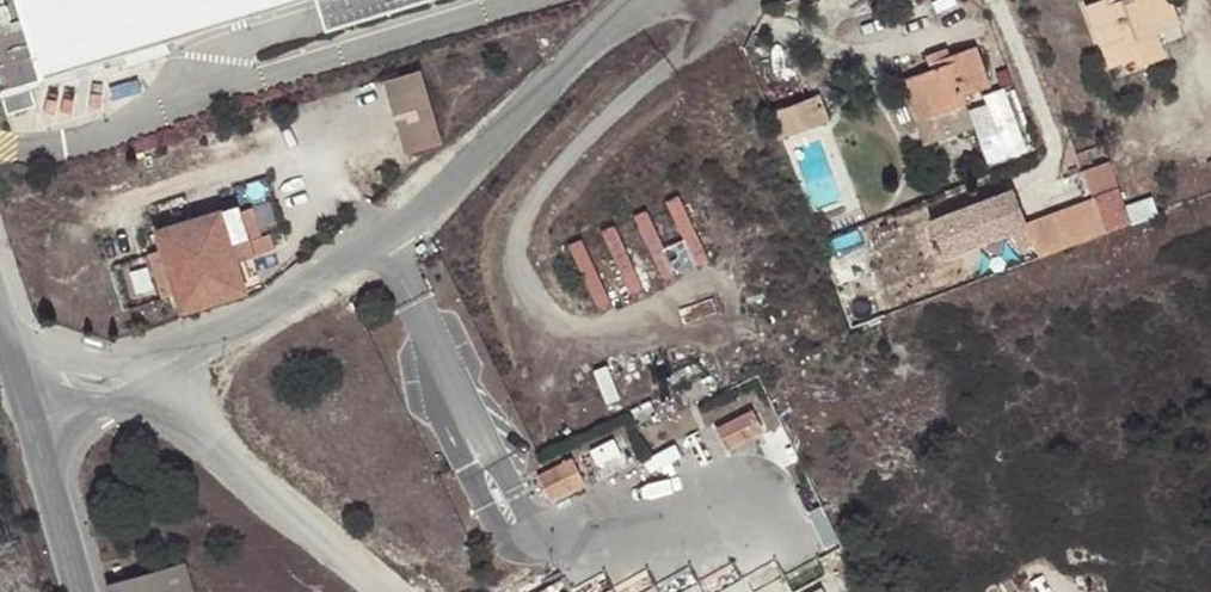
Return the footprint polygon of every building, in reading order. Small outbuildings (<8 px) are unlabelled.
[(8,118),(37,110),(29,87),(310,0),(0,0),(0,91),(8,118)] [(325,33),(434,0),(315,0),(325,33)] [(1114,4),(1112,0),(1102,0),(1084,6),(1107,68),(1131,59),(1134,68),(1162,58),(1153,34),(1176,25),(1167,0),(1123,0),(1114,4)] [(988,87),(974,48),(946,59),(948,64),(929,70),(900,82),(904,92),(923,145),(972,126),(960,97),(988,87)] [(925,58),(929,70),(948,64),(946,59),(943,52),(925,58)] [(440,139),(415,66),(378,77),(402,151),(440,139)] [(984,93),(996,132),(979,137),(987,164),(1027,152),(1007,86),(984,93)] [(770,116),(778,138),(828,120),(820,97),(770,116)] [(1086,152),(1075,156),(1081,172),(1092,168),(1086,152)] [(1104,235),(1130,225),(1106,163),(1092,168),(1081,172),(1091,201),(1104,235)] [(918,212),(928,255),(1018,234),(1008,191),(918,212)] [(1037,260),(1104,235),(1091,201),(1025,226),(1037,260)] [(261,235),(252,207),(239,211),(236,204),(156,231),(162,251),(149,255),(163,298),(175,294),(181,311),(245,290),(237,262),(274,249),(268,233),(261,235)] [(1031,262),(1037,260),(1025,226),(1018,228),(1031,262)] [(850,329),(869,322),(854,283),(866,279),(869,278),(863,261),(848,266),(850,272),(832,279),(850,329)] [(869,322),(881,317),(866,279),(854,283),(869,322)] [(916,304),(943,294),(939,282),(911,291),(916,304)] [(749,407),(713,425),(725,449),(762,430),(749,407)] [(547,500),(582,483),(569,457),(534,474),(547,500)] [(105,584),(108,591),(191,591),(182,562),(105,584)]
